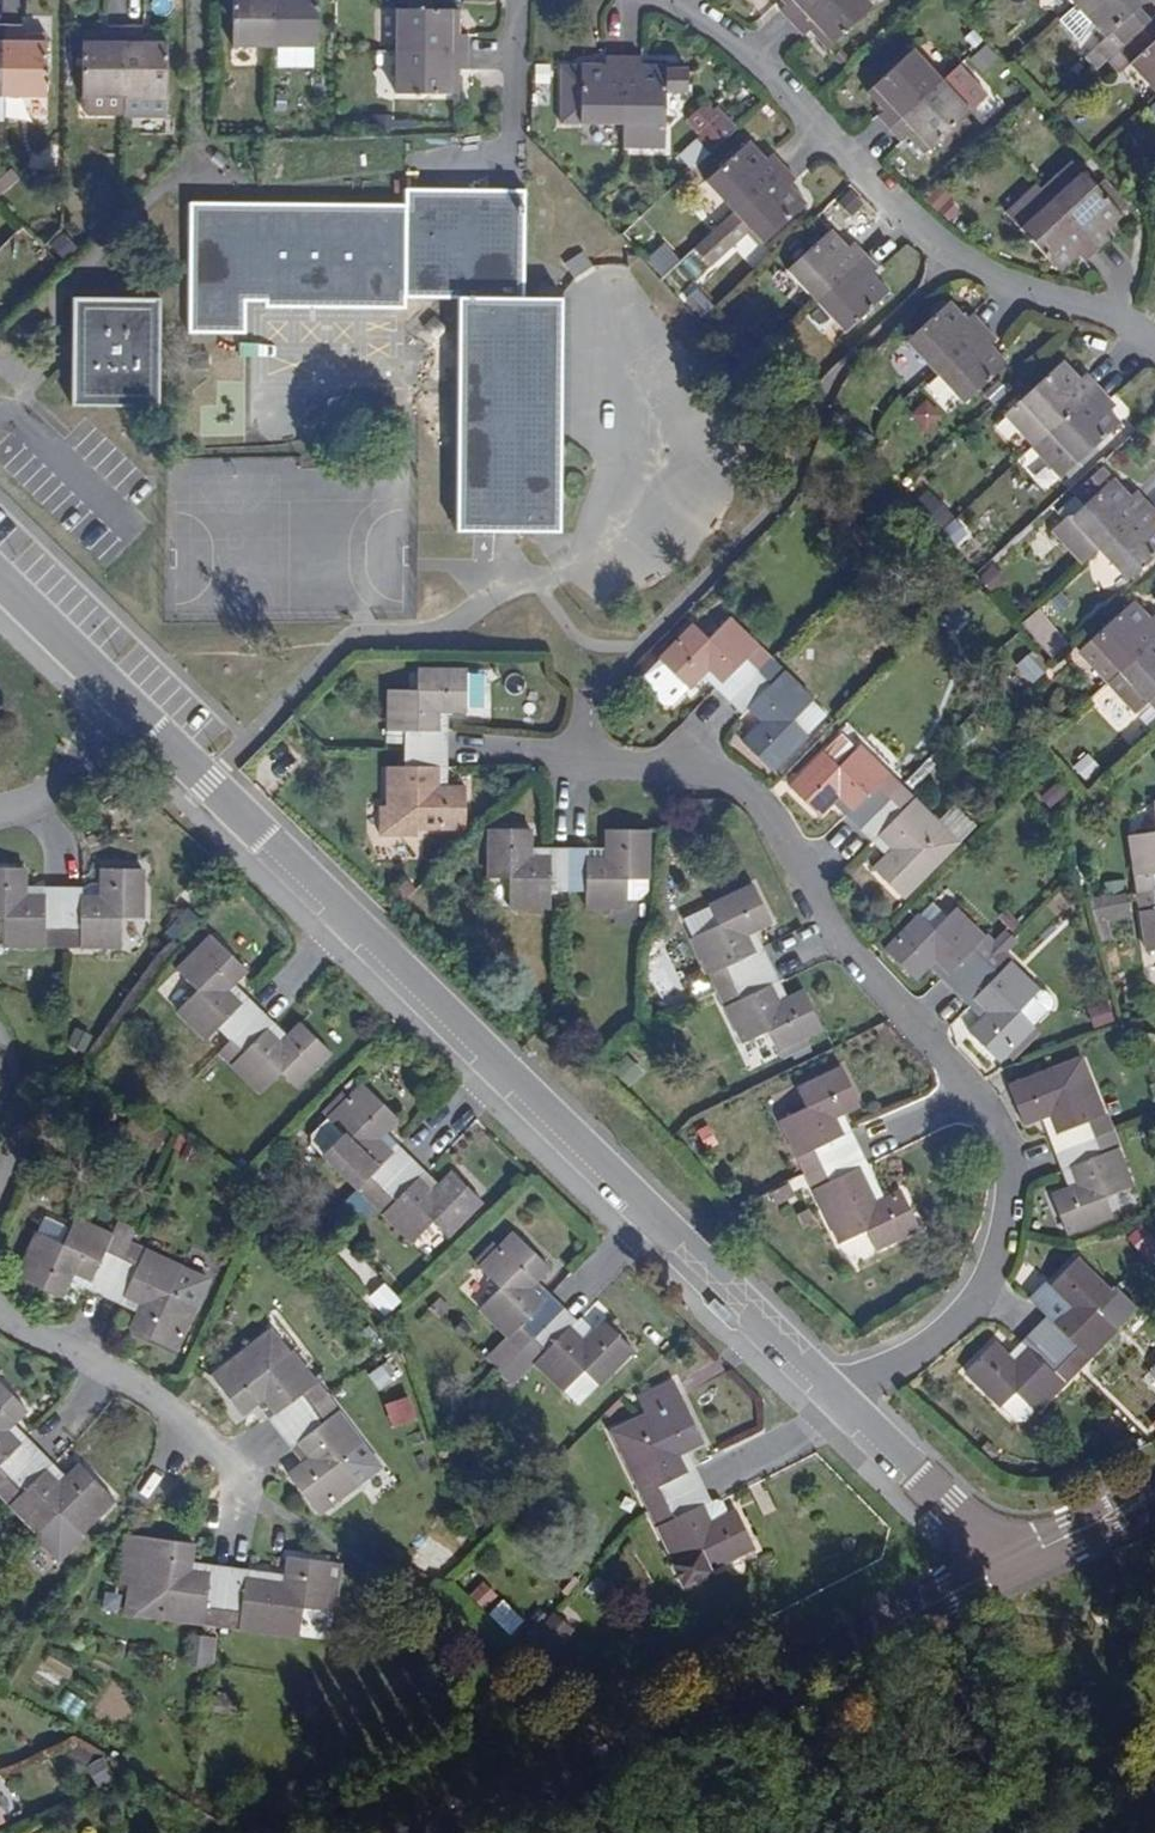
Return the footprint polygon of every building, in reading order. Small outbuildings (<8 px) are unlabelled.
[(275,46),(276,0),(233,0),(233,46),(275,46)] [(275,46),(316,47),(317,0),(276,0),(275,46)] [(792,24),(818,0),(779,0),(784,6),(779,11),(792,24)] [(792,24),(803,36),(810,32),(825,50),(872,8),(864,0),(818,0),(792,24)] [(1150,22),(1138,9),(1143,5),(1139,0),(1082,0),(1075,6),(1104,39),(1080,61),(1092,76),(1108,60),(1150,22)] [(394,12),(393,55),(463,55),(463,37),(455,37),(456,12),(394,12)] [(1150,22),(1108,60),(1120,75),(1130,65),(1154,93),(1154,28),(1150,22)] [(85,111),(90,115),(125,115),(125,97),(125,26),(107,26),(107,35),(83,34),(83,97),(85,97),(85,111)] [(141,26),(125,26),(125,97),(140,97),(167,97),(167,34),(142,33),(141,26)] [(22,27),(7,27),(6,95),(48,97),(48,34),(23,34),(22,27)] [(987,74),(1001,54),(984,43),(970,63),(987,74)] [(848,60),(839,50),(832,55),(841,66),(848,60)] [(877,117),(888,130),(940,83),(913,54),(868,94),(883,113),(877,117)] [(463,55),(393,55),(392,95),(455,97),(455,72),(462,73),(463,55)] [(580,119),(622,120),(622,55),(605,55),(605,62),(581,63),(580,119)] [(622,120),(622,145),(663,146),(664,90),(686,90),(686,66),(664,66),(664,62),(641,62),(640,55),(622,55),(622,120)] [(940,83),(888,130),(900,143),(908,137),(924,155),(968,114),(940,83)] [(168,115),(167,97),(140,97),(141,115),(168,115)] [(689,164),(735,131),(713,99),(685,118),(699,138),(680,152),(689,164)] [(704,182),(733,213),(782,168),(769,154),(763,159),(747,142),(704,182)] [(1039,190),(1094,250),(1108,237),(1103,232),(1121,215),(1070,163),(1039,190)] [(794,180),(782,168),(733,213),(693,250),(708,267),(748,230),(761,244),(804,203),(788,186),(794,180)] [(925,197),(949,220),(964,205),(941,182),(925,197)] [(1081,261),(1094,250),(1039,190),(1036,187),(1007,214),(1060,272),(1077,257),(1081,261)] [(405,208),(404,299),(458,299),(523,300),(525,194),(405,193),(405,208)] [(403,309),(404,299),(405,208),(260,206),(191,205),(188,332),(244,332),(245,302),(265,301),(266,309),(403,309)] [(786,274),(814,304),(862,259),(849,245),(844,250),(829,234),(786,274)] [(670,247),(652,257),(661,274),(679,264),(670,247)] [(574,281),(595,269),(585,252),(564,264),(574,281)] [(862,259),(814,304),(845,336),(888,295),(869,275),(873,270),(862,259)] [(523,300),(458,299),(456,533),(532,533),(560,533),(562,301),(523,300)] [(160,301),(72,300),(72,407),(159,408),(160,331),(160,301)] [(906,345),(936,377),(985,331),(972,318),(966,323),(950,305),(906,345)] [(985,331),(936,377),(964,408),(1007,367),(991,350),(996,344),(985,331)] [(1035,447),(1098,389),(1086,375),(1080,379),(1063,362),(1006,415),(1035,447)] [(1098,389),(1035,447),(1064,479),(1122,424),(1105,407),(1109,401),(1098,389)] [(929,398),(910,414),(925,432),(944,416),(929,398)] [(1129,497),(1102,466),(1078,489),(1088,501),(1053,532),(1081,563),(1098,548),(1146,504),(1135,492),(1129,497)] [(1154,553),(1154,525),(1151,521),(1154,517),(1154,514),(1146,504),(1098,548),(1125,579),(1154,553)] [(1091,639),(1118,672),(1154,638),(1154,616),(1152,618),(1135,600),(1091,639)] [(1046,624),(1031,607),(1016,622),(1031,638),(1046,624)] [(687,687),(701,675),(708,669),(721,683),(715,688),(727,701),(769,659),(728,618),(705,637),(694,624),(658,658),(687,687)] [(1069,649),(1046,624),(1031,638),(1053,664),(1069,649)] [(1118,672),(1119,672),(1108,682),(1136,714),(1154,697),(1154,638),(1118,672)] [(1118,672),(1091,639),(1081,649),(1108,680),(1118,672)] [(1037,650),(1020,665),(1039,687),(1056,671),(1037,650)] [(687,687),(658,658),(641,674),(642,682),(662,703),(670,703),(687,687)] [(826,716),(769,659),(727,701),(742,715),(747,710),(761,723),(755,729),(744,741),(771,769),(826,716)] [(708,669),(701,675),(715,688),(721,683),(708,669)] [(403,733),(403,751),(445,752),(445,733),(435,732),(436,714),(446,712),(463,713),(464,673),(417,671),(416,692),(389,692),(388,733),(403,733)] [(742,715),(755,729),(761,723),(747,710),(742,715)] [(445,733),(446,712),(436,714),(435,732),(445,733)] [(836,767),(854,750),(841,737),(823,754),(836,767)] [(819,815),(829,804),(836,797),(850,811),(843,819),(856,830),(897,788),(857,747),(854,750),(836,767),(823,754),(790,786),(819,815)] [(445,752),(403,751),(403,769),(388,769),(387,809),(415,810),(414,829),(463,831),(462,790),(444,788),(435,790),(434,770),(444,769),(445,752)] [(435,790),(444,788),(444,769),(434,770),(435,790)] [(1049,809),(1069,794),(1059,780),(1039,796),(1049,809)] [(956,846),(897,788),(856,830),(869,844),(876,836),(891,850),(885,858),(874,869),(903,898),(956,846)] [(836,797),(829,804),(843,819),(850,811),(836,797)] [(1154,890),(1154,830),(1131,834),(1137,876),(1152,875),(1154,890)] [(531,858),(531,848),(530,831),(489,831),(489,879),(508,879),(509,908),(549,907),(550,891),(568,892),(568,850),(550,849),(549,859),(531,858)] [(568,850),(568,892),(586,892),(587,908),(627,908),(628,880),(646,879),(648,832),(605,831),(605,850),(605,859),(587,860),(586,850),(568,850)] [(869,844),(885,858),(891,850),(876,836),(869,844)] [(550,849),(531,848),(531,858),(549,859),(550,849)] [(605,859),(605,850),(586,850),(587,860),(605,859)] [(43,887),(42,898),(22,898),(22,887),(23,868),(0,868),(0,917),(2,917),(2,943),(43,944),(43,930),(59,929),(60,888),(43,887)] [(60,888),(59,929),(77,930),(77,946),(118,946),(120,918),(139,919),(140,871),(99,869),(99,889),(98,898),(78,898),(78,888),(60,888)] [(42,898),(43,887),(22,887),(22,898),(42,898)] [(769,967),(762,952),(753,958),(742,936),(752,931),(770,922),(753,887),(708,906),(717,927),(693,938),(709,975),(723,971),(730,985),(769,967)] [(99,889),(78,888),(78,898),(98,898),(99,889)] [(1094,921),(1130,920),(1130,895),(1093,896),(1094,921)] [(717,927),(708,906),(683,917),(693,938),(717,927)] [(913,978),(927,967),(935,959),(947,974),(941,980),(955,994),(986,961),(973,950),(983,938),(954,909),(934,928),(921,916),(887,952),(913,978)] [(1141,911),(1148,951),(1154,950),(1154,909),(1141,911)] [(753,958),(762,952),(752,931),(742,936),(753,958)] [(217,1029),(228,1040),(258,1010),(245,997),(238,1006),(224,992),(231,984),(245,970),(210,935),(175,970),(196,990),(176,1010),(204,1040),(217,1029)] [(935,959),(927,967),(941,980),(947,974),(935,959)] [(998,974),(986,961),(955,994),(967,1006),(975,999),(988,1013),(981,1019),(969,1032),(1000,1062),(1033,1027),(1019,1010),(1037,990),(1009,963),(998,974)] [(776,983),(769,967),(730,985),(737,999),(725,1007),(742,1045),(769,1032),(777,1051),(821,1030),(804,992),(785,1000),(776,1005),(767,988),(776,983)] [(785,1000),(776,983),(767,988),(776,1005),(785,1000)] [(245,997),(231,984),(224,992),(238,1006),(245,997)] [(975,999),(967,1006),(981,1019),(988,1013),(975,999)] [(242,1053),(230,1065),(260,1093),(280,1073),(295,1088),(329,1053),(301,1022),(286,1039),(279,1045),(263,1031),(271,1023),(258,1010),(228,1040),(242,1053)] [(279,1045),(286,1039),(271,1023),(263,1031),(279,1045)] [(218,1054),(230,1065),(242,1053),(228,1040),(218,1054)] [(627,1053),(612,1071),(632,1086),(646,1068),(627,1053)] [(830,1118),(841,1115),(857,1106),(840,1069),(797,1090),(805,1109),(781,1122),(796,1159),(812,1153),(819,1168),(857,1150),(849,1133),(839,1139),(830,1118)] [(1054,1154),(1096,1138),(1090,1121),(1102,1115),(1090,1078),(1062,1086),(1055,1069),(1010,1086),(1024,1122),(1039,1118),(1049,1114),(1055,1135),(1047,1137),(1054,1154)] [(368,1176),(380,1188),(409,1160),(396,1146),(391,1153),(377,1139),(383,1132),(395,1118),(361,1085),(328,1119),(347,1139),(328,1160),(356,1188),(368,1176)] [(1049,1114),(1039,1118),(1047,1137),(1055,1135),(1049,1114)] [(849,1133),(841,1115),(830,1118),(839,1139),(849,1133)] [(396,1146),(383,1132),(377,1139),(391,1153),(396,1146)] [(1102,1155),(1096,1138),(1054,1154),(1061,1171),(1070,1168),(1076,1186),(1068,1189),(1052,1195),(1066,1233),(1113,1215),(1107,1197),(1132,1188),(1118,1150),(1102,1155)] [(857,1150),(819,1168),(827,1184),(812,1191),(838,1242),(864,1230),(873,1249),(917,1230),(900,1193),(880,1201),(871,1204),(854,1171),(864,1165),(857,1150)] [(409,1160),(380,1188),(392,1201),(382,1212),(411,1240),(433,1222),(446,1235),(479,1200),(450,1171),(437,1187),(430,1193),(417,1180),(423,1173),(409,1160)] [(871,1204),(880,1201),(864,1165),(854,1171),(871,1204)] [(1061,1171),(1068,1189),(1076,1186),(1070,1168),(1061,1171)] [(430,1193),(437,1187),(423,1173),(417,1180),(430,1193)] [(103,1251),(108,1236),(72,1219),(61,1244),(35,1234),(15,1276),(59,1297),(67,1280),(72,1270),(87,1277),(83,1287),(101,1295),(120,1258),(103,1251)] [(113,1224),(108,1236),(103,1251),(120,1258),(130,1230),(113,1224)] [(513,1233),(480,1267),(497,1285),(477,1305),(506,1333),(519,1324),(531,1336),(559,1306),(535,1282),(535,1280),(547,1267),(513,1233)] [(135,1264),(120,1258),(101,1295),(118,1304),(122,1292),(142,1301),(137,1312),(129,1328),(172,1349),(204,1285),(178,1272),(179,1268),(142,1252),(135,1264)] [(1046,1286),(1060,1300),(1066,1306),(1054,1319),(1046,1313),(1032,1327),(1063,1356),(1074,1346),(1086,1357),(1115,1325),(1096,1305),(1109,1292),(1075,1258),(1046,1286)] [(497,1285),(480,1267),(460,1287),(477,1305),(497,1285)] [(72,1270),(67,1280),(83,1287),(87,1277),(72,1270)] [(386,1282),(368,1298),(386,1318),(404,1301),(386,1282)] [(118,1304),(137,1312),(142,1301),(122,1292),(118,1304)] [(1066,1306),(1060,1300),(1046,1313),(1054,1319),(1066,1306)] [(596,1384),(631,1347),(603,1321),(594,1331),(583,1342),(567,1327),(574,1320),(559,1306),(531,1336),(544,1348),(532,1361),(562,1389),(580,1369),(596,1384)] [(583,1342),(594,1331),(578,1315),(574,1320),(567,1327),(583,1342)] [(1050,1368),(1063,1356),(1032,1327),(1020,1339),(1028,1347),(1012,1360),(1005,1353),(992,1341),(965,1368),(998,1405),(1013,1389),(1033,1411),(1062,1380),(1050,1368)] [(276,1433),(314,1407),(303,1392),(312,1383),(272,1329),(210,1374),(241,1413),(254,1403),(263,1396),(276,1413),(266,1419),(276,1433)] [(1028,1347),(1020,1339),(1005,1353),(1012,1360),(1028,1347)] [(378,1389),(398,1377),(389,1362),(369,1374),(378,1389)] [(577,1404),(596,1384),(580,1369),(562,1389),(577,1404)] [(645,1510),(647,1509),(700,1484),(692,1468),(685,1473),(677,1453),(684,1451),(700,1442),(673,1383),(635,1401),(641,1418),(611,1432),(645,1510)] [(36,1451),(23,1437),(16,1445),(1,1430),(8,1422),(21,1410),(0,1389),(0,1485),(36,1451)] [(263,1396),(254,1403),(266,1419),(276,1413),(263,1396)] [(392,1429),(419,1421),(412,1397),(385,1404),(392,1429)] [(299,1464),(287,1474),(315,1511),(355,1482),(338,1459),(359,1442),(326,1398),(314,1407),(276,1433),(288,1448),(298,1442),(309,1459),(299,1464)] [(23,1437),(8,1422),(1,1430),(16,1445),(23,1437)] [(288,1448),(299,1464),(309,1459),(298,1442),(288,1448)] [(0,1485),(0,1496),(38,1534),(58,1516),(75,1534),(110,1500),(77,1465),(62,1478),(56,1482),(42,1470),(49,1464),(36,1451),(0,1485)] [(692,1468),(684,1451),(677,1453),(685,1473),(692,1468)] [(56,1482),(62,1478),(49,1464),(42,1470),(56,1482)] [(700,1484),(647,1509),(662,1504),(668,1519),(655,1524),(672,1561),(671,1564),(680,1584),(708,1570),(710,1567),(753,1547),(735,1510),(717,1519),(709,1523),(700,1505),(708,1500),(700,1484)] [(709,1523),(717,1519),(708,1500),(700,1505),(709,1523)] [(228,1567),(210,1564),(209,1576),(189,1573),(190,1562),(192,1543),(126,1534),(122,1568),(139,1571),(137,1585),(165,1590),(162,1617),(221,1626),(228,1567)] [(301,1608),(322,1611),(327,1560),(286,1555),(284,1574),(282,1586),(247,1580),(247,1569),(228,1567),(221,1626),(298,1636),(301,1608)] [(336,1612),(341,1563),(341,1562),(327,1560),(322,1611),(336,1612)] [(209,1576),(210,1564),(190,1562),(189,1573),(209,1576)] [(139,1571),(122,1568),(120,1583),(137,1585),(139,1571)] [(282,1586),(284,1574),(247,1569),(247,1580),(282,1586)] [(487,1610),(499,1594),(483,1582),(471,1597),(487,1610)] [(512,1636),(526,1621),(504,1599),(490,1614),(512,1636)] [(562,1623),(544,1605),(517,1633),(535,1651),(562,1623)] [(215,1668),(217,1636),(191,1635),(190,1667),(215,1668)]
